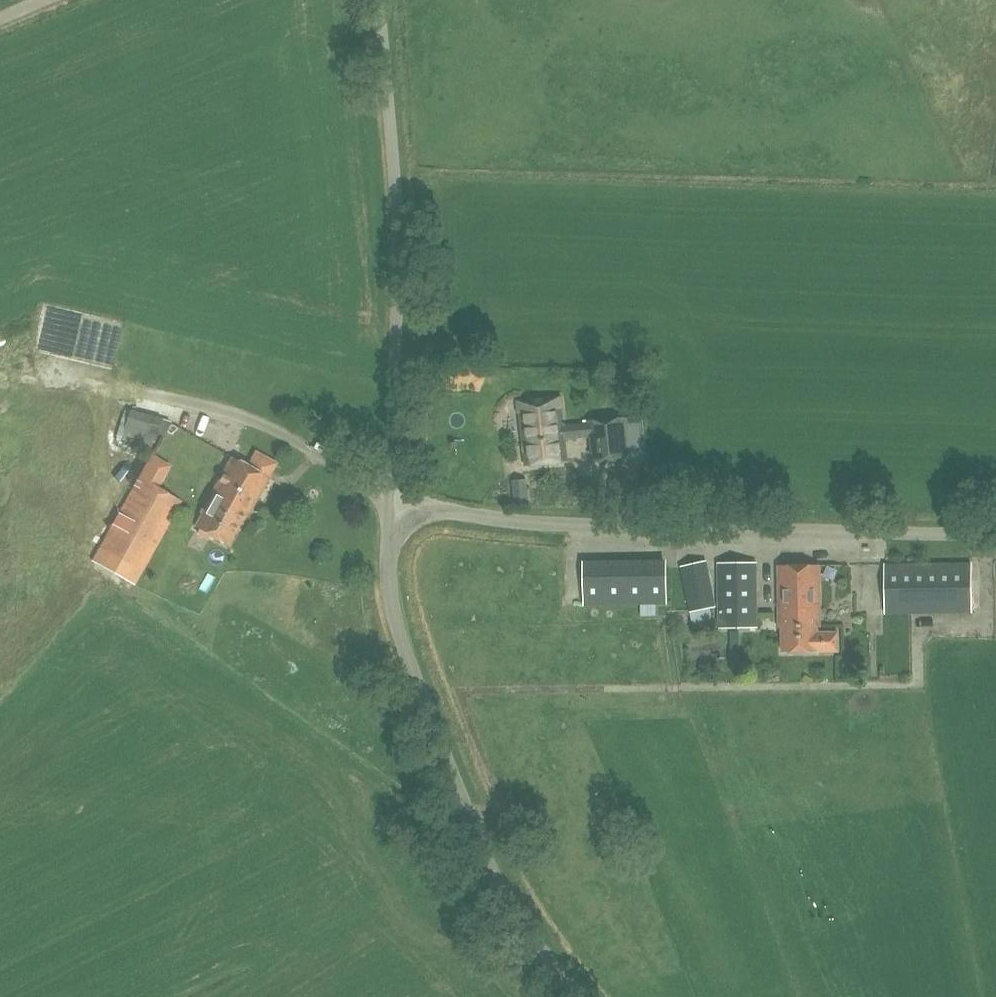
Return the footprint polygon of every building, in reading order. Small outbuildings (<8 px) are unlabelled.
[(36,347),(114,361),(123,315),(44,301),(36,347)] [(12,358),(0,346),(0,369),(12,358)] [(590,436),(593,461),(632,457),(628,416),(590,420),(591,421),(566,424),(563,396),(547,397),(549,415),(547,418),(538,419),(536,417),(520,418),(525,465),(568,461),(566,439),(590,436)] [(163,418),(128,409),(121,438),(155,448),(159,434),(165,435),(172,422),(163,418)] [(154,454),(139,479),(157,489),(171,464),(154,454)] [(228,545),(239,524),(242,525),(268,478),(233,459),(202,514),(204,515),(197,528),(228,545)] [(157,489),(139,479),(93,561),(135,585),(181,502),(157,489)] [(526,480),(512,481),(514,501),(528,500),(526,480)] [(666,559),(583,559),(584,605),(666,604),(666,559)] [(682,566),(690,612),(716,607),(707,561),(682,566)] [(719,564),(720,629),(758,628),(757,563),(719,564)] [(886,565),(887,614),(972,612),(971,563),(886,565)] [(839,652),(839,633),(822,633),(822,636),(818,636),(818,628),(820,628),(820,566),(780,566),(781,627),(783,627),(784,652),(839,652)]
